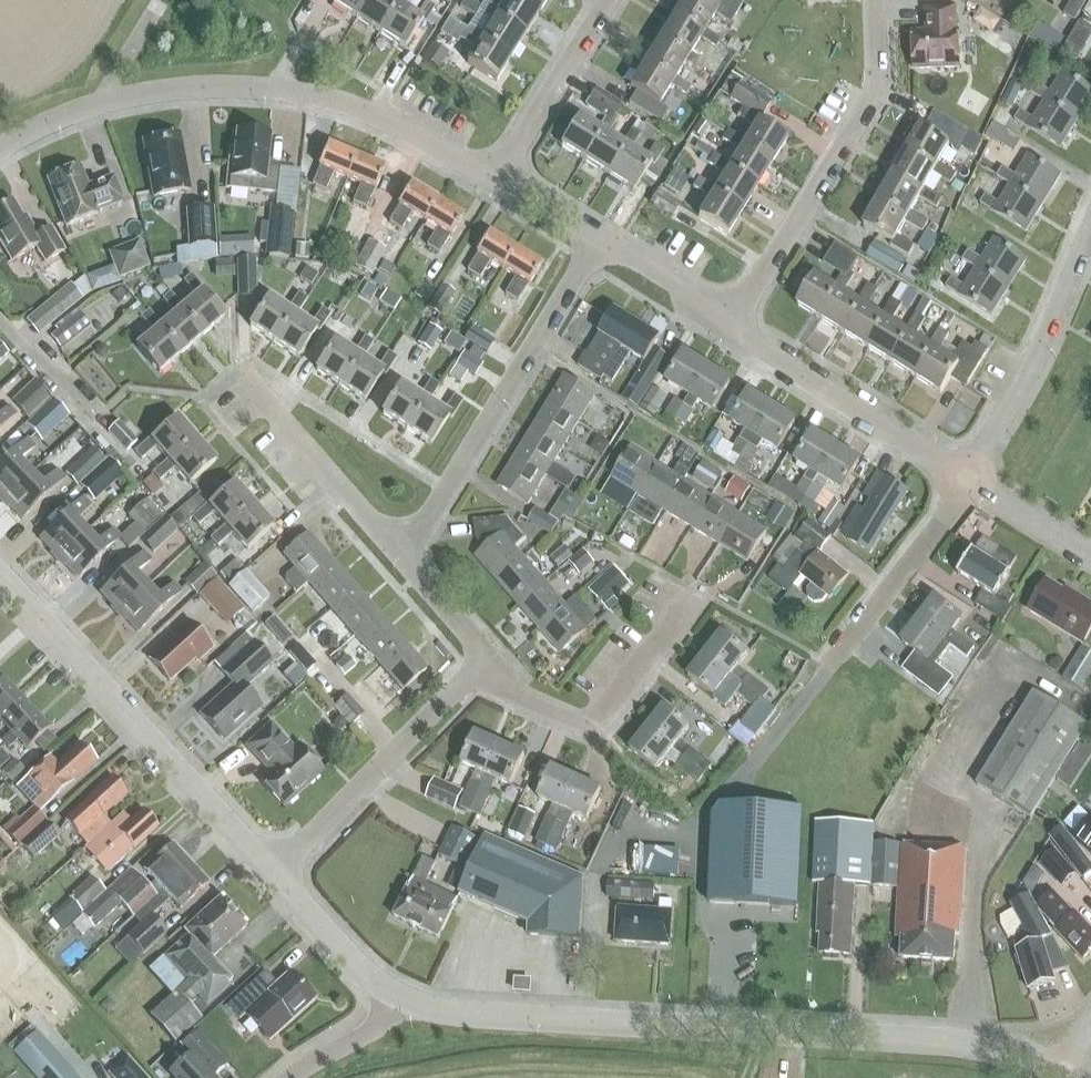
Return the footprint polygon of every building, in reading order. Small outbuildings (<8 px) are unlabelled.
[(332,4),(356,19),(368,0),(334,0),(332,4)] [(398,4),(401,7),(405,0),(393,0),(392,1),(391,0),(368,0),(356,19),(374,30),(380,34),(398,4)] [(479,7),(468,0),(463,0),(459,7),(474,16),(477,11),(479,7)] [(498,12),(496,16),(525,34),(540,10),(524,0),(505,0),(498,12)] [(540,10),(546,0),(524,0),(540,10)] [(673,15),(702,33),(704,30),(714,15),(729,24),(742,4),(735,0),(703,0),(682,0),(673,15)] [(1063,14),(1074,21),(1087,0),(1071,0),(1063,14)] [(1082,14),(1090,20),(1090,0),(1082,14)] [(398,4),(380,34),(404,49),(421,21),(424,22),(434,6),(426,1),(416,16),(401,7),(398,4)] [(492,21),(483,36),(481,39),(510,58),(525,34),(496,16),(498,12),(482,2),(477,11),(492,21)] [(958,67),(957,32),(956,32),(955,8),(924,9),(925,33),(911,34),(913,69),(958,67)] [(991,33),(999,21),(979,9),(972,21),(991,33)] [(454,10),(449,19),(454,22),(460,13),(454,10)] [(673,15),(658,39),(688,57),(690,53),(699,38),(714,48),(720,39),(704,30),(702,33),(673,15)] [(474,51),(466,64),(495,82),(510,58),(481,39),(483,36),(468,26),(465,30),(448,19),(439,34),(450,41),(453,37),(474,51)] [(1090,33),(1090,23),(1085,19),(1080,27),(1090,33)] [(1063,38),(1052,32),(1045,43),(1056,50),(1063,38)] [(1085,44),(1072,36),(1064,50),(1077,58),(1085,44)] [(705,63),(690,53),(688,57),(658,39),(644,62),(673,80),(675,77),(684,62),(700,72),(705,63)] [(739,56),(744,48),(729,40),(725,47),(739,56)] [(432,44),(422,60),(434,67),(444,52),(432,44)] [(675,77),(673,80),(644,62),(628,87),(636,91),(628,104),(658,122),(666,110),(658,105),(669,86),(685,95),(690,87),(675,77)] [(1044,101),(1077,121),(1090,97),(1090,91),(1061,73),(1050,92),(1036,84),(1031,93),(1044,101)] [(753,127),(744,141),(742,145),(771,163),(786,138),(758,121),(770,102),(739,84),(741,80),(730,74),(719,92),(741,107),(736,116),(753,127)] [(1000,103),(1011,109),(1021,88),(1009,83),(1000,103)] [(594,88),(587,100),(612,116),(620,104),(594,88)] [(1077,121),(1044,101),(1033,119),(1019,111),(1014,120),(1059,148),(1077,121)] [(607,114),(597,129),(578,117),(560,146),(584,161),(602,132),(606,135),(616,119),(607,114)] [(639,134),(644,126),(635,121),(631,128),(634,130),(639,134)] [(706,125),(699,121),(691,135),(697,139),(706,125)] [(938,133),(962,147),(969,134),(946,121),(938,133)] [(985,136),(997,144),(1005,131),(992,124),(985,136)] [(651,141),(656,133),(644,126),(639,134),(651,141)] [(584,161),(608,176),(626,147),(630,149),(639,134),(634,130),(631,128),(621,144),(606,135),(602,132),(584,161)] [(919,128),(904,152),(935,170),(932,174),(950,184),(956,175),(938,164),(949,145),(919,128)] [(738,150),(730,164),(727,168),(756,187),(771,163),(742,145),(744,141),(727,130),(721,140),(738,150)] [(226,188),(276,194),(279,168),(266,167),(269,135),(236,131),(234,148),(230,148),(226,188)] [(189,191),(179,134),(142,141),(152,198),(189,191)] [(626,147),(608,176),(632,192),(639,180),(650,187),(656,178),(645,171),(650,163),(653,165),(663,149),(654,143),(644,159),(630,149),(626,147)] [(332,173),(346,179),(355,156),(327,144),(318,166),(319,167),(311,185),(324,191),(332,173)] [(904,152),(891,177),(921,194),(918,198),(936,208),(942,199),(924,188),(932,174),(935,170),(904,152)] [(724,174),(715,188),(712,192),(742,210),(756,187),(727,168),(730,164),(712,154),(706,163),(724,174)] [(355,156),(346,179),(360,184),(352,202),(365,208),(373,190),(374,191),(384,168),(355,156)] [(996,176),(1010,185),(1042,204),(1059,177),(1027,157),(1015,176),(994,163),(989,171),(997,176),(996,176)] [(47,180),(65,226),(97,214),(96,212),(122,202),(112,177),(86,187),(79,167),(62,174),(59,170),(50,174),(50,178),(47,180)] [(684,176),(673,169),(663,184),(675,191),(684,176)] [(712,192),(715,188),(697,177),(696,180),(691,187),(709,198),(697,216),(727,235),(742,210),(712,192)] [(891,177),(877,201),(907,218),(904,222),(922,232),(928,223),(910,212),(918,198),(921,194),(891,177)] [(411,213),(423,221),(435,200),(410,184),(397,205),(398,206),(388,222),(400,230),(411,213)] [(1042,204),(1010,185),(998,203),(985,195),(979,204),(1025,232),(1042,204)] [(649,203),(672,217),(679,205),(656,191),(649,203)] [(969,213),(974,205),(962,197),(957,206),(969,213)] [(423,221),(424,221),(436,229),(425,246),(438,254),(448,237),(449,237),(462,217),(435,200),(423,221)] [(907,218),(877,201),(862,225),(891,242),(889,246),(908,256),(913,247),(896,236),(904,222),(907,218)] [(44,262),(63,251),(50,228),(36,236),(25,218),(22,220),(11,202),(0,209),(0,244),(11,262),(35,247),(44,262)] [(214,245),(212,209),(186,210),(188,247),(214,245)] [(268,257),(288,259),(293,213),(273,211),(268,257)] [(960,230),(965,218),(955,214),(950,227),(960,230)] [(353,230),(346,241),(355,246),(362,234),(353,230)] [(489,262),(502,270),(514,249),(488,233),(475,253),(476,254),(466,271),(479,278),(489,262)] [(218,238),(218,256),(236,255),(236,238),(218,238)] [(353,267),(371,277),(385,250),(367,241),(353,267)] [(865,255),(898,275),(907,261),(873,241),(865,255)] [(962,260),(975,268),(1008,288),(1025,261),(993,241),(981,260),(968,251),(962,260)] [(107,254),(117,279),(148,267),(138,242),(107,254)] [(168,243),(154,245),(156,258),(170,256),(168,243)] [(295,245),(294,259),(308,260),(309,246),(295,245)] [(814,276),(796,305),(821,320),(839,291),(843,293),(853,276),(846,271),(854,258),(834,245),(825,259),(843,271),(833,287),(814,276)] [(502,270),(504,271),(514,277),(503,295),(516,302),(527,285),(528,286),(540,265),(514,249),(502,270)] [(153,268),(176,265),(174,256),(151,260),(153,268)] [(235,261),(236,299),(256,298),(255,260),(235,261)] [(233,279),(232,261),(213,262),(214,279),(233,279)] [(382,262),(377,271),(389,277),(394,268),(382,262)] [(1008,288),(975,268),(964,287),(951,278),(945,287),(991,316),(1008,288)] [(182,308),(179,310),(201,336),(223,318),(202,293),(204,291),(190,275),(183,281),(195,296),(182,308)] [(70,287),(81,300),(82,299),(91,293),(93,292),(86,282),(83,277),(70,287)] [(402,303),(420,314),(435,290),(416,279),(402,303)] [(369,302),(376,290),(365,284),(359,295),(369,302)] [(821,320),(844,335),(862,305),(866,308),(877,290),(868,284),(857,302),(843,293),(839,291),(821,320)] [(426,309),(439,317),(454,293),(441,285),(426,309)] [(112,296),(118,303),(126,297),(120,289),(112,296)] [(180,355),(183,352),(201,336),(179,310),(182,308),(169,293),(161,299),(174,314),(161,326),(158,328),(180,355)] [(306,299),(302,296),(297,293),(286,310),(268,298),(249,326),(273,342),(292,314),(295,316),(306,299)] [(45,304),(58,320),(68,311),(55,296),(45,304)] [(921,318),(930,303),(923,298),(914,313),(915,314),(921,318)] [(844,335),(868,349),(886,320),(890,322),(901,305),(891,299),(881,317),(866,308),(862,305),(844,335)] [(295,316),(292,314),(273,342),(297,358),(316,329),(318,331),(329,314),(321,309),(310,325),(295,316)] [(598,385),(600,382),(635,324),(612,309),(595,337),(596,338),(582,358),(583,358),(574,370),(598,385)] [(49,337),(58,348),(89,324),(76,310),(54,328),(56,331),(49,337)] [(158,373),(180,355),(158,328),(161,326),(148,311),(140,317),(153,332),(136,347),(158,373)] [(945,332),(954,317),(948,313),(939,329),(945,332)] [(868,349),(892,364),(910,335),(914,337),(925,320),(921,318),(915,314),(904,331),(890,322),(886,320),(868,349)] [(416,344),(428,353),(441,333),(439,332),(442,328),(432,322),(429,326),(428,325),(416,344)] [(659,338),(635,324),(600,382),(609,388),(627,357),(641,366),(659,338)] [(493,341),(471,327),(462,338),(485,353),(493,341)] [(892,364),(915,379),(934,349),(938,352),(948,334),(945,332),(939,329),(928,346),(914,337),(910,335),(892,364)] [(451,331),(443,342),(457,351),(464,341),(451,331)] [(988,351),(994,341),(984,335),(978,345),(987,351),(988,351)] [(372,342),(368,340),(364,337),(352,354),(334,341),(315,370),(338,385),(358,357),(361,359),(372,342)] [(934,349),(915,379),(940,394),(949,379),(964,388),(987,351),(978,345),(975,343),(972,349),(962,343),(952,361),(938,352),(934,349)] [(448,376),(459,383),(466,373),(473,377),(482,363),(479,362),(483,355),(472,347),(467,354),(463,352),(448,376)] [(361,359),(358,357),(338,385),(363,401),(382,373),(385,374),(395,358),(387,352),(376,369),(361,359)] [(666,382),(689,396),(706,368),(684,354),(666,382)] [(729,382),(707,368),(706,368),(689,396),(683,405),(674,419),(683,425),(698,401),(712,410),(729,382)] [(619,398),(636,408),(652,382),(636,371),(619,398)] [(564,377),(547,404),(577,423),(594,395),(564,377)] [(10,402),(26,419),(49,396),(33,380),(10,402)] [(438,386),(434,383),(430,380),(419,397),(400,385),(381,413),(405,429),(424,400),(427,402),(438,386)] [(638,407),(654,418),(667,397),(652,387),(638,407)] [(724,462),(735,469),(772,408),(748,393),(731,422),(744,430),(724,462)] [(427,403),(427,402),(424,400),(405,429),(429,445),(448,416),(451,418),(462,401),(453,396),(442,412),(427,403)] [(23,424),(41,443),(70,416),(52,397),(23,424)] [(674,419),(683,405),(674,400),(661,421),(670,426),(674,419)] [(547,404),(530,431),(560,450),(577,423),(547,404)] [(14,415),(7,407),(0,413),(0,428),(14,415)] [(772,408),(735,469),(747,476),(753,465),(749,463),(763,441),(776,450),(794,422),(772,408)] [(195,440),(193,437),(176,419),(151,441),(148,439),(133,452),(140,460),(155,447),(167,460),(169,463),(195,440)] [(107,433),(125,453),(136,443),(117,423),(107,433)] [(544,477),(566,490),(568,492),(575,480),(551,465),(560,450),(530,431),(514,458),(544,477)] [(795,492),(804,498),(835,447),(812,433),(795,461),(809,470),(795,492)] [(590,447),(591,453),(600,459),(608,447),(596,439),(590,447)] [(2,500),(30,473),(19,462),(34,448),(27,440),(12,454),(11,454),(0,464),(0,498),(2,500)] [(214,462),(195,440),(169,463),(167,460),(152,473),(159,481),(174,468),(188,485),(214,462)] [(835,447),(804,498),(813,503),(827,481),(841,489),(858,461),(835,447)] [(64,474),(75,486),(103,460),(91,448),(64,474)] [(611,478),(638,495),(657,465),(629,448),(611,478)] [(638,495),(665,512),(684,482),(683,481),(698,456),(687,450),(672,474),(657,465),(638,495)] [(527,504),(544,477),(514,458),(497,486),(527,504)] [(78,486),(93,503),(123,476),(108,459),(78,486)] [(692,479),(711,492),(722,475),(703,462),(692,479)] [(30,473),(2,500),(21,520),(49,493),(48,493),(63,479),(56,471),(41,485),(30,473)] [(848,536),(846,539),(868,553),(906,491),(884,478),(877,474),(863,496),(870,501),(863,512),(857,507),(842,532),(848,536)] [(142,486),(150,495),(160,486),(152,477),(142,486)] [(739,504),(749,489),(733,479),(724,494),(739,504)] [(665,512),(692,528),(711,498),(684,482),(665,512)] [(198,525),(213,512),(224,525),(227,528),(253,506),(234,484),(208,507),(196,494),(178,510),(188,520),(191,517),(198,525)] [(557,503),(567,510),(576,496),(568,492),(566,490),(557,503)] [(692,528),(719,545),(737,515),(711,498),(692,528)] [(39,539),(58,559),(86,532),(75,521),(90,507),(82,499),(67,513),(67,512),(39,539)] [(818,521),(829,528),(843,507),(832,499),(818,521)] [(119,539),(128,549),(162,517),(145,500),(127,517),(134,525),(119,539)] [(776,503),(768,517),(785,527),(793,514),(776,503)] [(272,527),(253,506),(227,528),(224,525),(209,539),(216,546),(231,533),(246,550),(272,527)] [(527,521),(550,536),(558,523),(535,508),(527,521)] [(737,515),(719,545),(746,562),(765,532),(737,515)] [(139,540),(152,554),(176,532),(164,518),(139,540)] [(475,557),(496,582),(523,558),(515,549),(526,540),(507,518),(475,521),(477,537),(476,538),(485,549),(475,557)] [(801,576),(811,584),(806,590),(807,598),(813,603),(821,602),(826,596),(829,598),(846,575),(818,553),(830,538),(808,520),(792,539),(801,547),(783,569),(778,565),(768,578),(787,593),(801,576)] [(827,535),(833,539),(842,525),(836,521),(827,535)] [(86,532),(58,559),(76,579),(104,552),(119,537),(112,529),(97,544),(86,532)] [(630,552),(635,542),(616,532),(611,542),(630,552)] [(294,594),(307,582),(331,561),(307,534),(283,555),(294,568),(284,576),(283,582),(294,594)] [(1016,559),(982,538),(973,552),(971,551),(956,574),(982,590),(974,604),(1002,622),(1011,608),(1007,605),(1013,596),(1000,588),(1009,574),(1007,573),(1016,559)] [(571,558),(563,549),(547,562),(555,572),(571,558)] [(99,593),(118,613),(146,586),(135,575),(150,561),(143,553),(128,567),(99,593)] [(567,564),(575,575),(589,563),(581,553),(567,564)] [(496,582),(517,605),(544,582),(523,558),(496,582)] [(307,582),(331,609),(355,588),(331,561),(307,582)] [(183,583),(195,596),(216,577),(204,564),(183,583)] [(229,583),(240,573),(232,565),(221,575),(229,583)] [(600,579),(615,596),(628,585),(612,568),(600,579)] [(227,587),(251,614),(269,598),(245,571),(227,587)] [(198,596),(225,626),(243,609),(215,580),(198,596)] [(1074,594),(1072,597),(1046,581),(1027,610),(1082,644),(1090,629),(1090,605),(1074,594)] [(517,605),(538,629),(565,606),(544,582),(517,605)] [(146,586),(118,613),(137,633),(165,606),(180,592),(172,584),(157,598),(146,586)] [(331,609),(354,636),(378,615),(355,588),(331,609)] [(575,597),(565,606),(538,629),(559,653),(586,630),(596,621),(575,597)] [(934,599),(917,620),(950,645),(966,658),(974,648),(959,637),(958,639),(950,632),(960,619),(934,599)] [(354,636),(378,663),(402,642),(378,615),(354,636)] [(263,626),(281,646),(291,637),(273,617),(263,626)] [(174,637),(149,660),(169,682),(194,659),(196,662),(212,648),(187,620),(171,634),(174,637)] [(934,666),(950,645),(917,620),(901,642),(915,653),(902,669),(937,696),(950,679),(934,666)] [(720,634),(704,655),(761,700),(768,691),(737,667),(746,655),(720,634)] [(319,648),(309,637),(300,645),(310,657),(319,648)] [(323,652),(337,652),(337,639),(323,639),(323,652)] [(223,741),(260,707),(243,689),(272,663),(252,642),(223,669),(235,682),(199,715),(223,741)] [(402,642),(378,663),(402,690),(426,669),(402,642)] [(287,653),(305,674),(315,665),(297,645),(287,653)] [(1081,648),(1062,678),(1081,690),(1090,674),(1090,655),(1081,648)] [(734,693),(755,709),(761,700),(704,655),(687,677),(724,705),(734,693)] [(343,676),(355,666),(347,656),(335,667),(343,676)] [(293,688),(306,677),(294,664),(281,675),(293,688)] [(18,695),(2,678),(0,680),(0,712),(18,695)] [(976,786),(1030,819),(1086,727),(1033,694),(976,786)] [(2,723),(10,732),(33,711),(18,695),(0,712),(0,725),(2,723)] [(363,714),(347,695),(333,707),(350,726),(363,714)] [(761,702),(743,724),(732,716),(722,728),(745,746),(773,712),(761,702)] [(663,708),(646,729),(704,774),(710,765),(679,741),(689,728),(663,708)] [(3,746),(7,749),(17,739),(26,749),(49,728),(33,711),(10,732),(0,742),(3,746)] [(270,724),(245,747),(269,772),(259,781),(283,807),(322,771),(298,745),(293,750),(270,724)] [(704,774),(646,729),(629,750),(655,770),(665,758),(697,783),(704,774)] [(459,807),(469,812),(499,745),(474,734),(461,764),(475,770),(459,807)] [(95,761),(80,745),(57,766),(50,758),(25,780),(41,797),(31,806),(32,807),(37,813),(95,761)] [(523,756),(499,745),(469,812),(478,816),(495,779),(510,786),(523,756)] [(1079,772),(1087,760),(1074,752),(1067,764),(1079,772)] [(2,771),(11,781),(24,769),(15,759),(2,771)] [(535,841),(545,846),(575,779),(551,768),(537,798),(552,804),(535,841)] [(88,842),(109,823),(102,816),(125,794),(111,779),(88,800),(88,801),(64,823),(77,837),(81,833),(88,842)] [(425,797),(454,810),(462,792),(433,779),(425,797)] [(575,779),(545,846),(555,850),(572,814),(586,820),(600,790),(575,779)] [(37,813),(32,807),(4,832),(18,847),(45,822),(37,813)] [(801,810),(721,807),(712,818),(708,904),(797,908),(801,810)] [(507,833),(523,841),(534,816),(518,809),(507,833)] [(98,865),(104,871),(109,871),(156,827),(142,812),(130,822),(122,814),(90,843),(105,859),(98,865)] [(1074,836),(1090,852),(1090,817),(1074,836)] [(870,887),(872,844),(873,825),(815,821),(811,883),(819,883),(817,929),(820,929),(819,954),(850,956),(855,886),(870,887)] [(21,848),(32,860),(58,837),(47,825),(21,848)] [(478,839),(452,827),(438,855),(458,866),(464,868),(478,839)] [(1061,828),(1050,837),(1083,879),(1090,872),(1090,866),(1061,828)] [(460,894),(529,924),(528,936),(579,939),(582,879),(484,836),(460,894)] [(872,844),(870,887),(898,889),(895,938),(901,939),(900,959),(952,962),(954,935),(958,936),(958,922),(960,922),(964,849),(872,844)] [(94,928),(120,904),(132,917),(189,864),(172,845),(144,871),(155,882),(148,888),(130,869),(81,914),(94,928)] [(678,874),(679,847),(638,846),(637,873),(678,874)] [(1039,864),(1060,887),(1074,874),(1052,852),(1039,864)] [(393,917),(438,939),(457,900),(425,884),(434,864),(422,858),(393,917)] [(189,864),(132,917),(140,926),(130,934),(145,951),(165,933),(150,917),(170,899),(179,909),(207,883),(203,879),(189,864)] [(49,916),(61,929),(102,890),(89,877),(49,916)] [(652,900),(654,884),(607,881),(606,897),(652,900)] [(1010,905),(1028,895),(1022,884),(1010,905)] [(1054,931),(1081,960),(1090,951),(1090,931),(1074,913),(1051,891),(1045,898),(1035,907),(1050,923),(1048,924),(1053,929),(1054,931)] [(1008,906),(1025,932),(1019,934),(1024,948),(1015,950),(1027,990),(1053,982),(1051,973),(1068,968),(1028,895),(1010,905),(1008,906)] [(149,1016),(173,1043),(200,1019),(186,1004),(197,995),(205,1005),(231,982),(210,959),(246,926),(220,898),(184,930),(181,927),(167,940),(174,947),(162,958),(186,984),(149,1016)] [(617,908),(615,942),(669,945),(671,912),(669,912),(669,903),(659,902),(658,911),(617,908)] [(226,1006),(238,1020),(244,1014),(268,1041),(314,999),(289,972),(276,984),(265,972),(226,1006)] [(515,981),(515,991),(528,992),(529,982),(515,981)] [(12,1054),(34,1077),(76,1077),(35,1033),(12,1054)] [(197,1033),(173,1055),(181,1063),(168,1074),(171,1077),(212,1077),(226,1065),(197,1033)] [(126,1057),(108,1073),(112,1077),(144,1077),(126,1057)]
